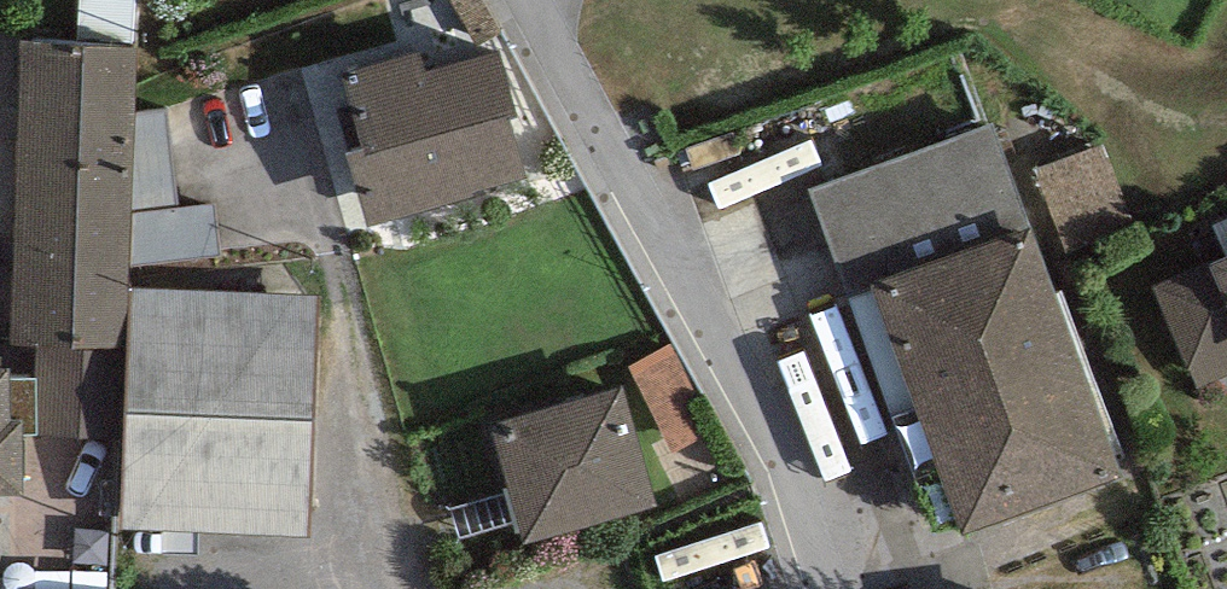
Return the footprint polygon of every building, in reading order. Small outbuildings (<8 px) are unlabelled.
[(81,15),(142,16),(142,0),(82,0),(81,15)] [(136,48),(21,41),(14,345),(126,348),(129,289),(129,268),(134,113),(136,48)] [(421,54),(340,76),(362,149),(346,153),(368,227),(527,178),(510,120),(518,118),(499,52),(426,72),(421,54)] [(134,113),(129,268),(221,257),(214,204),(178,208),(166,109),(134,113)] [(993,123),(810,190),(893,419),(915,409),(962,534),(1120,478),(993,123)] [(1062,220),(1128,198),(1107,136),(1041,158),(1062,220)] [(1151,288),(1197,389),(1226,376),(1226,254),(1151,288)] [(316,294),(129,289),(126,348),(122,528),(309,539),(316,294)] [(672,453),(714,431),(669,346),(627,368),(672,453)] [(0,370),(0,496),(23,495),(23,436),(38,436),(37,378),(10,378),(10,370),(0,370)] [(621,386),(490,426),(524,544),(657,507),(621,386)]
